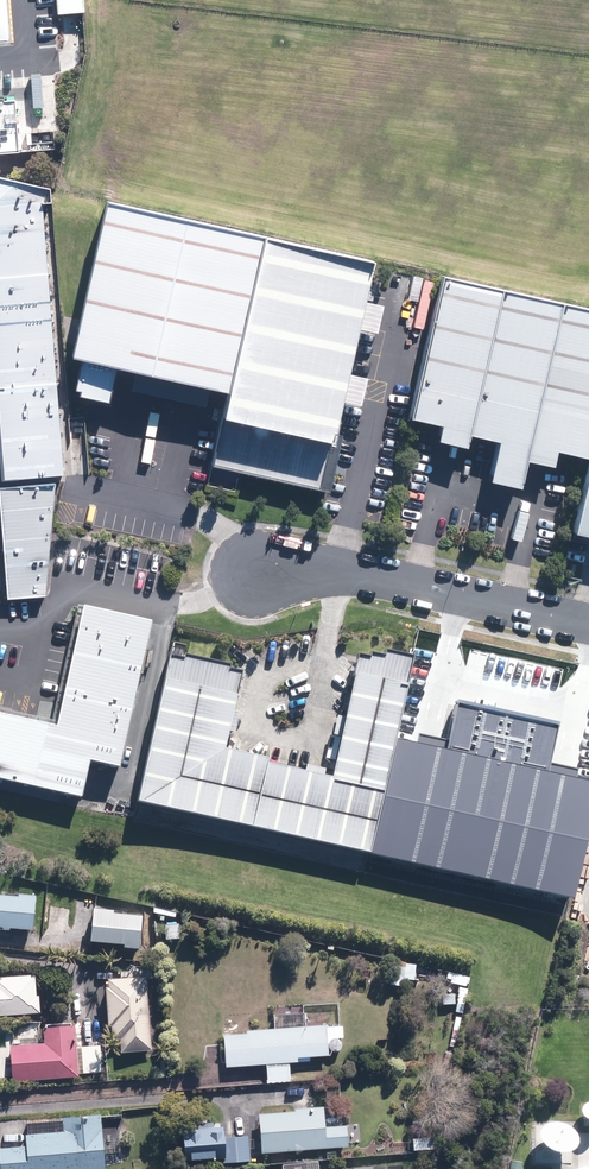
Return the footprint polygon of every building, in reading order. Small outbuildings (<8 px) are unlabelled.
[(10,42),(6,0),(0,0),(0,43),(10,42)] [(57,15),(70,14),(82,13),(85,13),(84,0),(56,0),(57,15)] [(19,153),(15,100),(5,101),(4,97),(0,97),(0,154),(19,153)] [(64,475),(43,204),(51,203),(50,190),(0,178),(0,419),(5,480),(64,475)] [(218,395),(254,242),(102,206),(66,359),(218,395)] [(362,268),(254,242),(218,395),(201,468),(308,493),(362,268)] [(453,285),(420,424),(447,430),(444,446),(474,453),(478,438),(505,444),(495,487),(524,494),(531,465),(561,472),(565,458),(588,464),(588,318),(453,285)] [(0,489),(0,499),(8,600),(45,596),(56,484),(0,489)] [(152,620),(84,605),(57,724),(0,712),(0,778),(83,796),(91,759),(120,766),(152,620)] [(361,853),(402,662),(349,651),(323,776),(214,753),(232,671),(162,657),(131,804),(361,853)] [(402,739),(377,853),(575,896),(588,831),(588,782),(547,773),(558,724),(454,701),(444,748),(402,739)] [(8,930),(29,931),(31,897),(0,895),(0,929),(8,930)] [(139,952),(139,947),(140,916),(86,913),(84,945),(118,946),(118,951),(139,952)] [(411,965),(390,961),(385,985),(406,989),(411,965)] [(36,977),(0,978),(0,1016),(36,1016),(36,977)] [(117,1053),(147,1052),(145,979),(101,979),(102,1028),(107,1029),(107,1041),(116,1041),(117,1053)] [(70,1024),(39,1026),(40,1045),(7,1046),(8,1082),(73,1079),(70,1024)] [(289,1064),(295,1064),(295,1059),(324,1057),(324,1052),(340,1051),(339,1025),(222,1032),(224,1067),(264,1066),(264,1085),(289,1083),(289,1064)] [(320,1126),(319,1111),(254,1115),(256,1154),(346,1149),(344,1125),(320,1126)] [(99,1119),(61,1120),(61,1135),(22,1136),(21,1148),(0,1148),(0,1168),(100,1168),(99,1119)] [(184,1162),(209,1162),(209,1151),(218,1150),(217,1123),(172,1125),(173,1154),(184,1154),(184,1162)] [(436,1136),(412,1137),(413,1151),(437,1149),(436,1136)] [(246,1138),(221,1138),(221,1163),(247,1162),(246,1138)]
